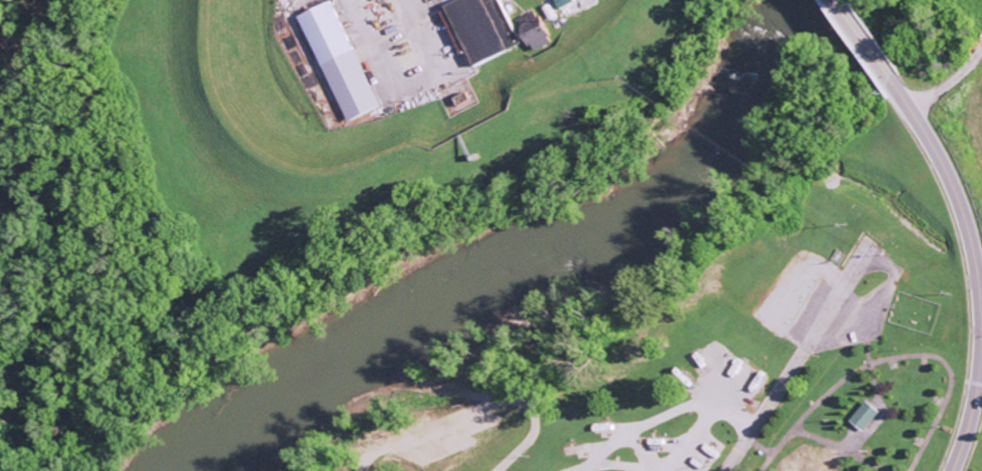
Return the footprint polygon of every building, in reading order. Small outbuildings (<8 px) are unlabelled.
[(477,67),(523,46),(502,0),(462,0),(449,6),(477,67)] [(578,0),(558,0),(562,10),(579,2),(578,0)] [(349,123),(383,110),(340,1),(307,14),(349,123)] [(551,31),(543,11),(523,19),(536,51),(554,44),(549,31),(551,31)] [(884,411),(870,401),(856,422),(870,431),(884,411)]
